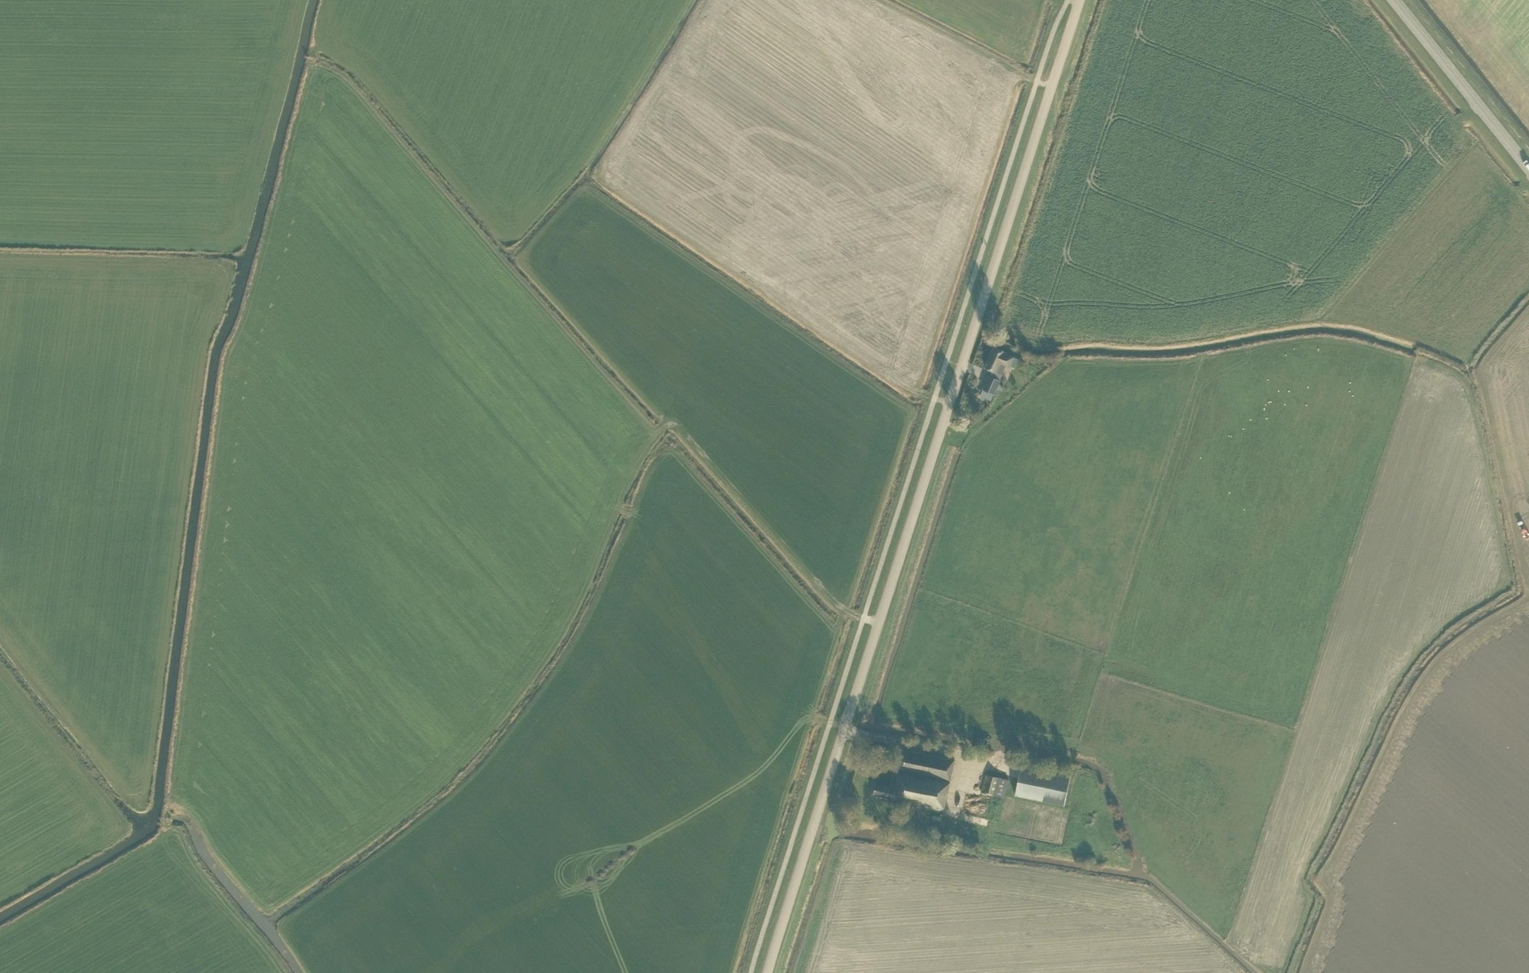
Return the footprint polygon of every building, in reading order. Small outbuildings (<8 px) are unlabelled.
[(997,387),(998,388),(1001,381),(997,379),(1000,374),(997,372),(1001,363),(1010,367),(1014,357),(1006,353),(1006,352),(995,347),(985,367),(993,370),(987,383),(985,388),(995,393),(997,387)] [(902,802),(942,811),(954,760),(902,748),(893,786),(876,782),(874,794),(902,800),(902,802)] [(1022,765),(1016,795),(1065,805),(1071,775),(1022,765)] [(982,792),(1004,797),(1008,780),(986,774),(982,792)]
